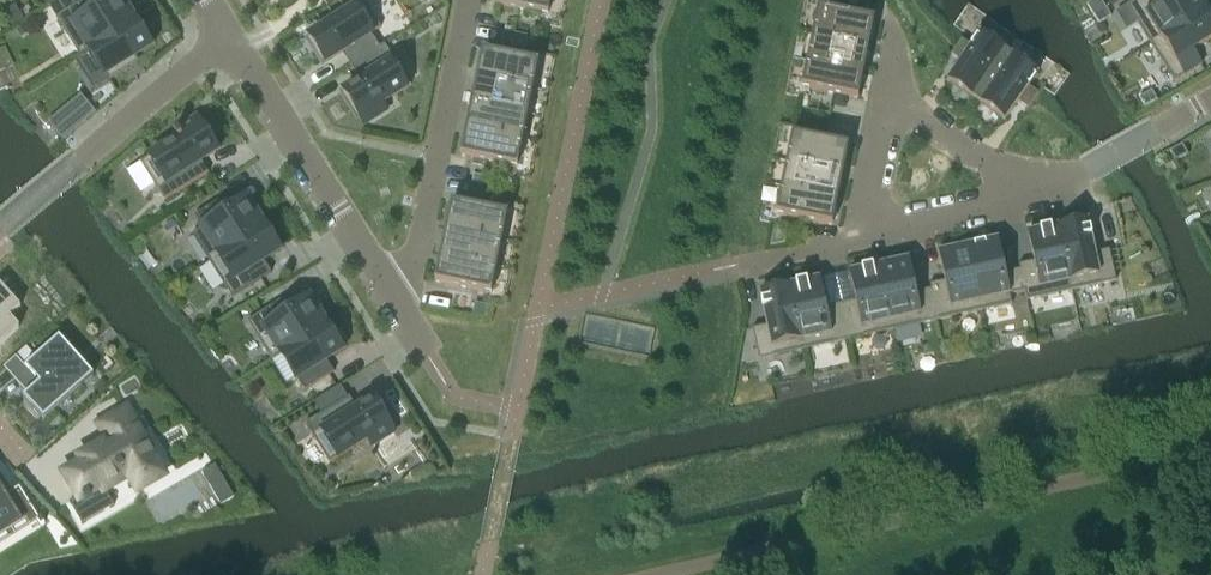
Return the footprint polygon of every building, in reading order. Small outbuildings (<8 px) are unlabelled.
[(48,5),(56,17),(82,1),(82,0),(56,0),(48,5)] [(56,17),(79,55),(89,49),(139,18),(127,0),(110,0),(98,8),(93,0),(83,0),(82,1),(56,17)] [(551,0),(492,0),(491,4),(516,9),(541,14),(548,16),(551,0)] [(1100,0),(1093,0),(1086,4),(1092,14),(1104,6),(1100,0)] [(1200,0),(1165,0),(1162,2),(1161,0),(1134,0),(1126,5),(1150,43),(1206,8),(1200,0)] [(364,1),(304,38),(321,65),(341,52),(346,49),(354,61),(349,64),(350,66),(379,48),(370,33),(380,27),(364,1)] [(15,5),(2,12),(10,26),(22,18),(15,5)] [(1111,16),(1104,6),(1092,14),(1098,24),(1111,16)] [(817,8),(812,34),(865,45),(869,46),(870,37),(874,20),(824,9),(817,8)] [(1210,38),(1210,17),(1206,8),(1150,43),(1174,82),(1202,64),(1192,50),(1210,38)] [(139,18),(89,49),(109,80),(129,68),(125,62),(155,43),(139,18)] [(960,62),(947,81),(975,101),(1008,53),(1005,51),(980,33),(971,46),(960,62)] [(812,34),(806,60),(860,71),(863,72),(865,63),(869,46),(865,45),(812,34)] [(960,62),(971,46),(961,39),(955,48),(950,55),(960,62)] [(359,80),(339,93),(356,119),(361,116),(364,122),(384,110),(381,104),(410,85),(384,45),(379,48),(350,66),(351,68),(356,65),(364,77),(359,80)] [(0,48),(0,66),(13,63),(8,46),(0,48)] [(533,89),(539,62),(531,61),(507,56),(482,51),(478,69),(476,77),(480,78),(533,89)] [(1008,53),(975,101),(1004,120),(1017,101),(1028,86),(1037,73),(1011,55),(1008,53)] [(806,60),(801,88),(808,89),(833,94),(858,99),(861,81),(863,72),(860,71),(806,60)] [(528,115),(533,89),(480,78),(476,77),(474,87),(471,103),(528,115)] [(1038,93),(1028,86),(1017,101),(1027,108),(1033,99),(1038,93)] [(1157,101),(1151,91),(1139,98),(1144,108),(1157,101)] [(523,141),(528,115),(471,103),(468,119),(465,130),(469,130),(523,141)] [(72,132),(57,114),(47,122),(63,140),(72,132)] [(177,138),(140,162),(164,201),(208,173),(207,171),(202,174),(196,164),(200,161),(221,148),(204,122),(199,125),(195,119),(173,132),(177,138)] [(517,167),(523,141),(469,130),(465,130),(464,138),(460,156),(486,161),(510,166),(517,167)] [(791,134),(786,162),(839,172),(843,173),(845,164),(848,146),(823,141),(799,136),(791,134)] [(1187,154),(1181,144),(1169,151),(1175,161),(1187,154)] [(786,162),(780,188),(834,199),(837,200),(841,182),(843,173),(839,172),(786,162)] [(780,188),(775,214),(782,215),(832,226),(836,208),(837,200),(834,199),(780,188)] [(202,228),(192,234),(208,259),(267,222),(251,197),(231,209),(226,212),(220,202),(225,199),(223,197),(194,216),(202,228)] [(447,220),(445,229),(449,230),(502,241),(508,214),(500,213),(476,208),(451,202),(447,220)] [(1086,220),(1057,226),(1071,291),(1100,284),(1094,253),(1086,220)] [(267,222),(208,259),(231,297),(271,272),(270,271),(265,274),(258,263),(283,248),(267,222)] [(1057,226),(1027,233),(1033,261),(1041,297),(1071,291),(1057,226)] [(497,267),(502,241),(449,230),(445,229),(443,239),(440,256),(443,256),(497,267)] [(997,239),(967,246),(982,310),(1011,304),(1009,294),(1005,272),(997,239)] [(967,246),(938,253),(944,281),(952,317),(982,310),(967,246)] [(1109,249),(1094,253),(1100,284),(1116,281),(1109,249)] [(491,294),(497,267),(443,256),(440,256),(438,264),(434,282),(484,292),(491,294)] [(908,259),(878,266),(893,330),(922,323),(915,292),(908,259)] [(1033,261),(1018,264),(1019,269),(1024,291),(1026,301),(1041,297),(1033,261)] [(878,266),(849,272),(855,300),(863,336),(893,330),(878,266)] [(1019,269),(1005,272),(1009,294),(1024,291),(1019,269)] [(819,279),(789,285),(803,349),(833,343),(825,307),(819,279)] [(944,281),(929,284),(930,289),(937,320),(952,317),(944,281)] [(19,328),(9,317),(20,307),(0,285),(0,345),(19,328)] [(789,285),(760,292),(767,325),(774,356),(803,349),(789,285)] [(930,289),(915,292),(922,323),(937,320),(930,289)] [(286,297),(247,321),(270,359),(280,353),(330,322),(314,296),(294,309),(289,312),(282,301),(287,298),(286,297)] [(855,300),(840,304),(848,340),(863,336),(855,300)] [(474,302),(472,314),(484,316),(487,305),(474,302)] [(840,304),(825,307),(833,343),(848,340),(840,304)] [(584,315),(578,344),(650,358),(656,329),(584,315)] [(330,322),(280,353),(304,390),(332,372),(332,371),(327,374),(320,363),(346,347),(330,322)] [(767,325),(752,328),(759,359),(774,356),(767,325)] [(39,383),(23,397),(43,419),(82,384),(91,377),(93,375),(92,373),(80,360),(59,336),(25,367),(39,383)] [(340,385),(318,399),(325,411),(347,397),(340,385)] [(325,411),(304,424),(328,462),(329,462),(368,438),(372,444),(392,431),(388,425),(393,422),(376,396),(356,408),(351,411),(345,401),(350,398),(349,396),(347,397),(325,411)] [(85,463),(65,474),(80,499),(83,497),(86,501),(92,498),(89,493),(98,488),(101,492),(130,476),(138,491),(163,476),(154,460),(155,459),(145,443),(144,444),(138,432),(140,431),(127,408),(100,424),(113,447),(106,450),(103,445),(82,457),(85,463)] [(215,465),(202,473),(208,483),(221,476),(215,465)] [(19,522),(16,518),(33,507),(19,486),(4,496),(0,489),(0,533),(19,522)]
